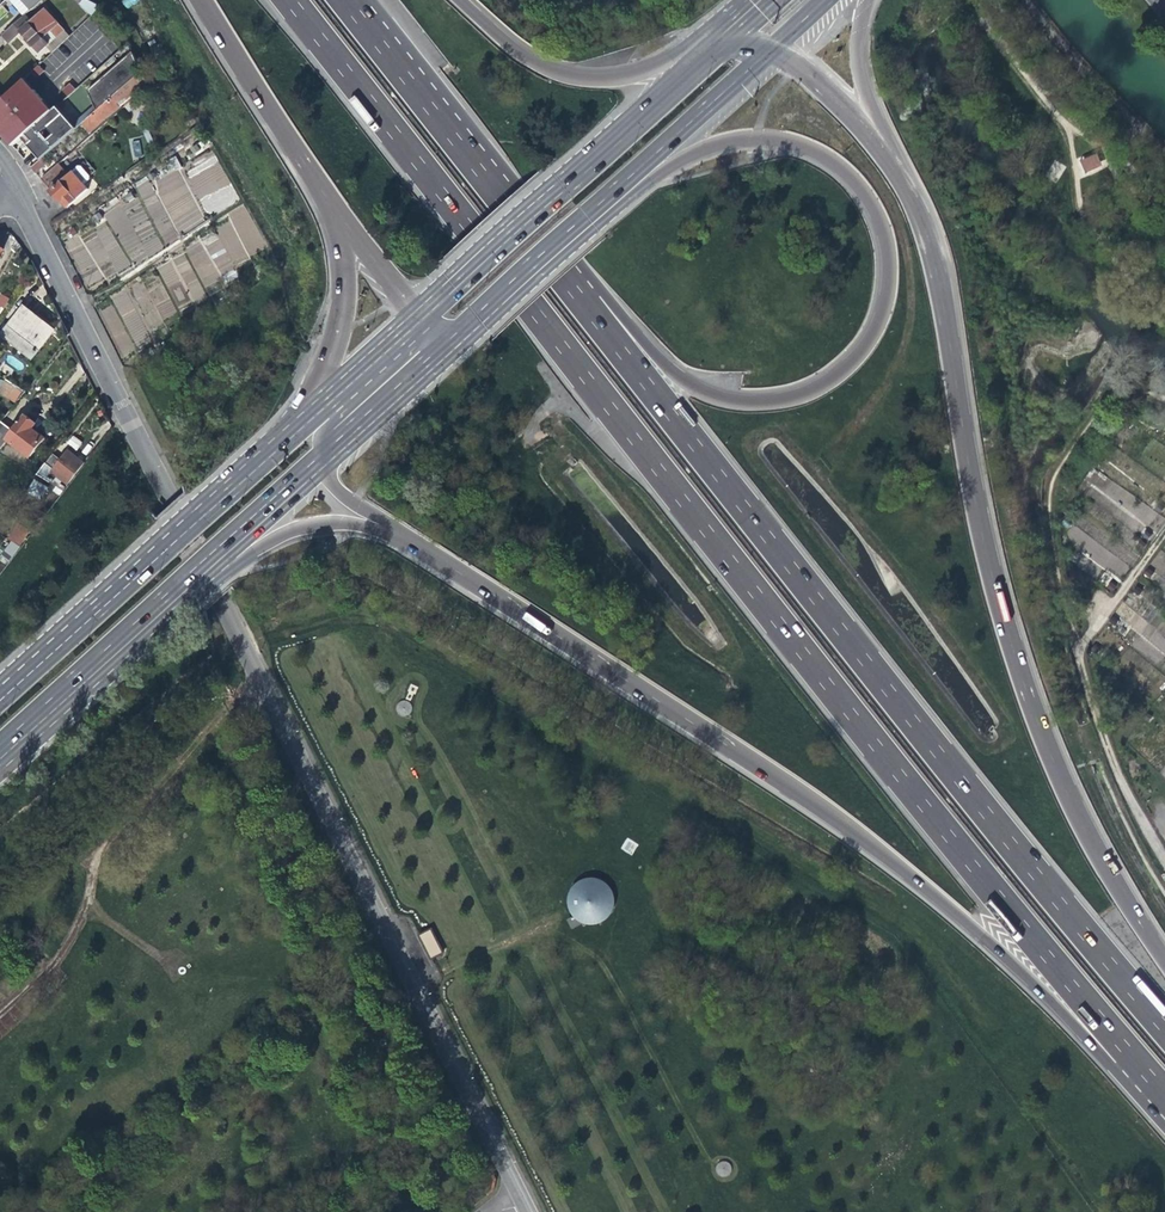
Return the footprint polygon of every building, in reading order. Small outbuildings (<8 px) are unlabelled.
[(30,11),(42,0),(21,0),(30,11)] [(139,1),(138,0),(124,0),(122,1),(126,8),(139,1)] [(76,8),(87,20),(98,10),(81,1),(76,8)] [(21,19),(0,38),(0,50),(21,31),(31,42),(40,52),(42,50),(60,33),(61,33),(42,12),(28,25),(21,19)] [(42,50),(48,57),(66,40),(60,33),(42,50)] [(156,44),(150,47),(154,53),(160,50),(156,44)] [(89,92),(97,111),(142,72),(133,52),(89,92)] [(38,66),(31,73),(38,78),(44,72),(38,66)] [(126,99),(146,81),(142,72),(97,111),(82,124),(86,128),(90,132),(119,107),(116,104),(124,97),(126,99)] [(12,146),(25,135),(50,112),(47,108),(26,81),(0,104),(0,133),(2,135),(8,142),(12,146)] [(70,85),(63,91),(68,96),(76,89),(70,85)] [(169,96),(164,86),(156,90),(161,100),(169,96)] [(116,104),(119,107),(126,100),(126,99),(124,97),(116,104)] [(35,155),(40,161),(75,130),(56,109),(25,135),(33,143),(29,148),(35,155)] [(1079,160),(1085,173),(1102,165),(1096,152),(1079,160)] [(48,163),(43,158),(40,161),(32,168),(36,173),(48,163)] [(42,180),(52,191),(69,176),(59,165),(42,180)] [(73,172),(69,176),(52,191),(59,199),(62,202),(64,200),(70,207),(89,190),(73,172)] [(105,211),(114,235),(140,225),(137,219),(152,214),(153,215),(156,214),(151,199),(155,198),(152,190),(153,190),(150,182),(136,187),(140,198),(105,211)] [(200,286),(268,251),(245,205),(226,214),(231,224),(155,263),(178,308),(204,294),(200,286)] [(9,297),(1,294),(0,295),(0,306),(5,308),(9,297)] [(23,307),(2,333),(32,357),(53,331),(47,326),(23,307)] [(0,378),(0,393),(15,404),(23,392),(1,376),(0,378)] [(25,416),(13,431),(7,439),(30,456),(44,438),(36,432),(32,428),(35,423),(25,416)] [(7,439),(13,431),(1,421),(0,423),(0,448),(7,439)] [(95,438),(101,443),(109,432),(103,428),(95,438)] [(76,451),(82,442),(72,435),(66,443),(76,451)] [(52,454),(36,474),(45,480),(52,471),(68,483),(84,462),(73,454),(68,450),(60,460),(52,454)] [(39,501),(48,488),(34,479),(25,492),(39,501)] [(19,520),(26,524),(35,508),(28,504),(19,520)] [(1120,573),(1135,543),(1080,514),(1064,544),(1120,573)] [(3,555),(11,560),(22,545),(14,541),(3,555)] [(611,923),(611,880),(569,880),(569,924),(611,923)] [(430,959),(442,953),(431,929),(419,935),(430,959)]
